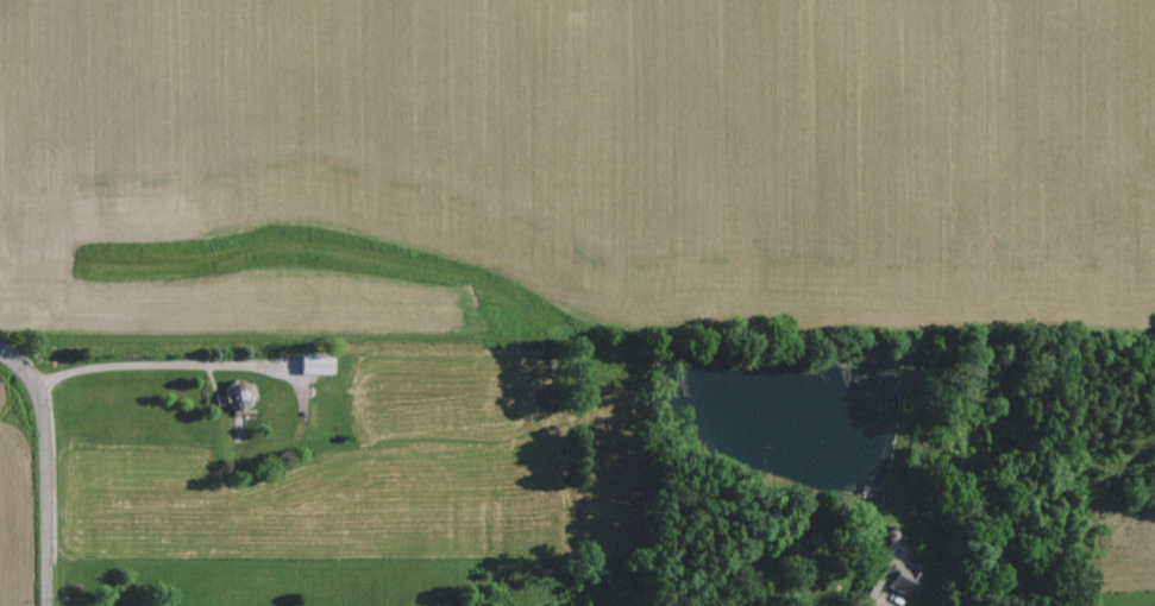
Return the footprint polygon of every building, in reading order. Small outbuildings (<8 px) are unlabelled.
[(331,375),(331,356),(300,355),(300,375),(331,375)] [(890,579),(885,588),(909,599),(920,574),(882,556),(875,571),(890,579)]
